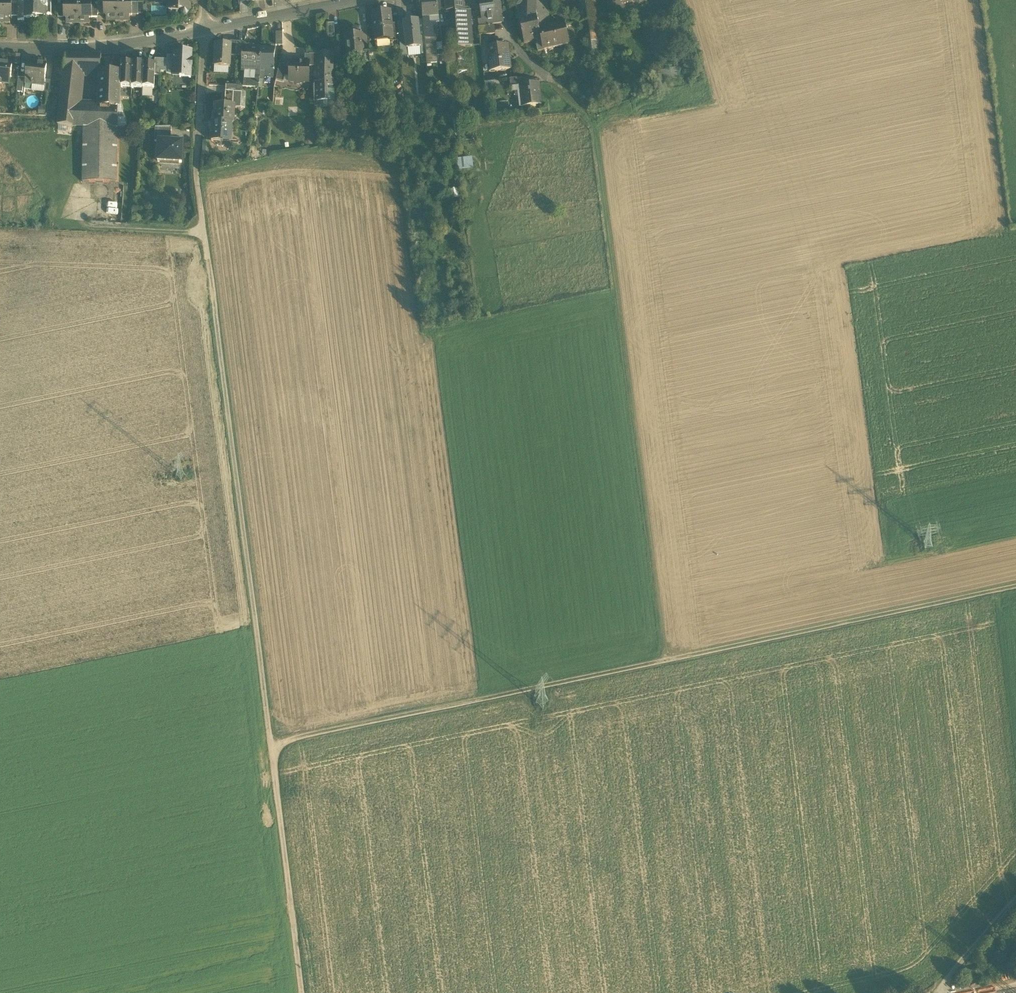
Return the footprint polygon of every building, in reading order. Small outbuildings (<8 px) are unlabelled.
[(9,22),(9,17),(12,17),(12,16),(12,4),(9,4),(9,0),(0,0),(0,22),(9,22)] [(45,9),(46,8),(47,7),(48,6),(51,6),(51,0),(26,0),(26,2),(26,17),(26,18),(32,18),(32,17),(36,17),(36,13),(45,13),(45,9)] [(78,23),(78,0),(66,0),(66,5),(64,5),(64,18),(66,18),(66,23),(78,23)] [(78,23),(89,23),(89,18),(92,18),(92,17),(92,5),(89,5),(89,0),(78,0),(78,23)] [(118,20),(118,0),(106,0),(106,2),(104,2),(104,3),(104,15),(106,15),(106,20),(118,20)] [(118,20),(129,20),(129,15),(132,15),(132,3),(132,2),(129,2),(129,0),(118,0),(118,20)] [(186,14),(188,12),(188,9),(189,10),(190,0),(165,0),(165,3),(169,3),(168,6),(178,6),(178,9),(182,9),(182,12),(184,14),(186,14)] [(423,19),(425,38),(433,38),(432,22),(438,21),(438,10),(437,0),(422,0),(423,19)] [(438,10),(445,9),(444,0),(437,0),(438,10)] [(446,11),(450,11),(455,10),(457,38),(458,47),(472,46),(470,11),(464,11),(463,0),(445,0),(446,11)] [(500,0),(480,0),(479,0),(482,17),(502,14),(500,0)] [(519,19),(518,17),(547,16),(545,2),(556,1),(556,0),(517,0),(516,18),(519,19)] [(609,8),(621,7),(620,0),(608,0),(609,8)] [(18,2),(18,4),(18,16),(18,20),(24,20),(24,17),(26,17),(26,2),(18,2)] [(372,13),(375,41),(392,39),(393,39),(391,23),(390,11),(372,13)] [(502,14),(482,17),(483,24),(501,21),(503,19),(502,14)] [(549,28),(547,16),(518,17),(519,19),(524,43),(535,40),(538,51),(544,50),(540,30),(549,28)] [(423,19),(418,20),(420,46),(407,47),(408,54),(426,52),(425,38),(423,19)] [(406,40),(407,47),(420,46),(418,20),(404,21),(406,40)] [(585,42),(601,40),(599,20),(582,22),(585,42)] [(404,21),(398,22),(400,40),(406,40),(404,21)] [(392,39),(393,41),(400,40),(398,22),(391,23),(393,39),(392,39)] [(563,24),(549,28),(540,30),(544,50),(568,44),(563,24)] [(478,26),(479,35),(495,33),(494,25),(478,26)] [(346,35),(347,58),(363,56),(363,51),(362,34),(346,35)] [(426,52),(426,63),(430,62),(430,56),(437,55),(435,37),(433,38),(425,38),(426,52)] [(400,40),(401,56),(408,55),(408,54),(407,47),(406,40),(400,40)] [(585,42),(587,57),(603,55),(601,40),(585,42)] [(214,67),(229,67),(230,55),(230,46),(216,45),(215,54),(214,54),(213,65),(214,65),(214,67)] [(494,64),(495,70),(510,68),(508,45),(487,47),(489,65),(494,64)] [(242,70),(260,71),(261,47),(243,47),(242,55),(241,70),(242,70)] [(275,48),(261,47),(260,71),(274,71),(275,48)] [(180,77),(191,77),(191,67),(192,67),(192,60),(191,60),(192,52),(181,52),(181,54),(174,53),(174,55),(173,73),(180,74),(180,77)] [(316,66),(316,55),(305,54),(305,62),(309,63),(309,66),(316,66)] [(320,109),(328,108),(331,108),(333,106),(334,104),(335,101),(335,89),(332,87),(332,54),(318,54),(318,79),(317,79),(317,82),(314,82),(314,86),(314,102),(315,109),(320,109)] [(12,64),(20,64),(21,55),(12,55),(12,64)] [(58,126),(73,127),(74,115),(78,116),(79,105),(82,74),(91,74),(91,55),(66,56),(58,126)] [(101,55),(91,55),(91,74),(100,75),(100,73),(101,73),(101,55)] [(363,63),(363,56),(347,58),(348,65),(363,64),(363,63)] [(290,70),(290,77),(296,79),(296,81),(297,84),(305,82),(305,81),(308,81),(309,66),(309,63),(305,62),(290,62),(289,68),(288,69),(290,70)] [(10,84),(12,64),(0,63),(0,83),(10,84)] [(34,84),(44,85),(45,80),(47,65),(28,63),(25,83),(31,83),(31,84),(32,84),(34,85),(34,84)] [(120,87),(131,87),(132,64),(121,63),(120,87)] [(144,64),(132,64),(131,87),(142,88),(144,64)] [(154,64),(144,64),(142,88),(153,88),(154,88),(155,74),(155,65),(154,64)] [(276,80),(284,81),(285,76),(290,77),(290,70),(288,69),(289,68),(287,68),(287,66),(279,64),(276,80)] [(677,68),(658,72),(661,85),(680,80),(677,68)] [(259,76),(259,79),(244,78),(243,87),(259,88),(259,80),(264,80),(264,77),(273,77),(274,71),(260,71),(242,70),(242,75),(259,76)] [(118,101),(120,101),(120,74),(101,73),(100,73),(100,75),(99,106),(99,107),(118,107),(118,101)] [(509,79),(509,87),(519,86),(519,85),(523,85),(522,77),(519,78),(509,79)] [(485,82),(486,89),(499,88),(498,80),(485,82)] [(519,86),(521,106),(540,104),(538,83),(523,85),(519,85),(519,86)] [(153,88),(142,88),(142,96),(153,97),(153,88)] [(235,106),(235,107),(238,107),(239,92),(226,91),(225,106),(235,106)] [(118,107),(118,129),(127,129),(120,101),(118,101),(118,107)] [(73,127),(83,128),(85,105),(79,105),(78,116),(74,115),(73,127)] [(85,105),(83,128),(118,129),(118,107),(99,107),(99,106),(85,105)] [(234,124),(235,108),(235,107),(235,106),(225,106),(215,105),(214,123),(232,124),(234,124)] [(231,143),(232,124),(214,123),(212,123),(211,142),(231,143)] [(117,182),(118,129),(83,128),(83,182),(117,182)] [(155,142),(158,142),(159,142),(171,142),(171,130),(155,130),(155,142)] [(183,143),(171,142),(159,142),(158,142),(158,162),(160,162),(179,163),(182,163),(183,143)] [(472,157),(458,159),(459,171),(474,169),(472,157)]
